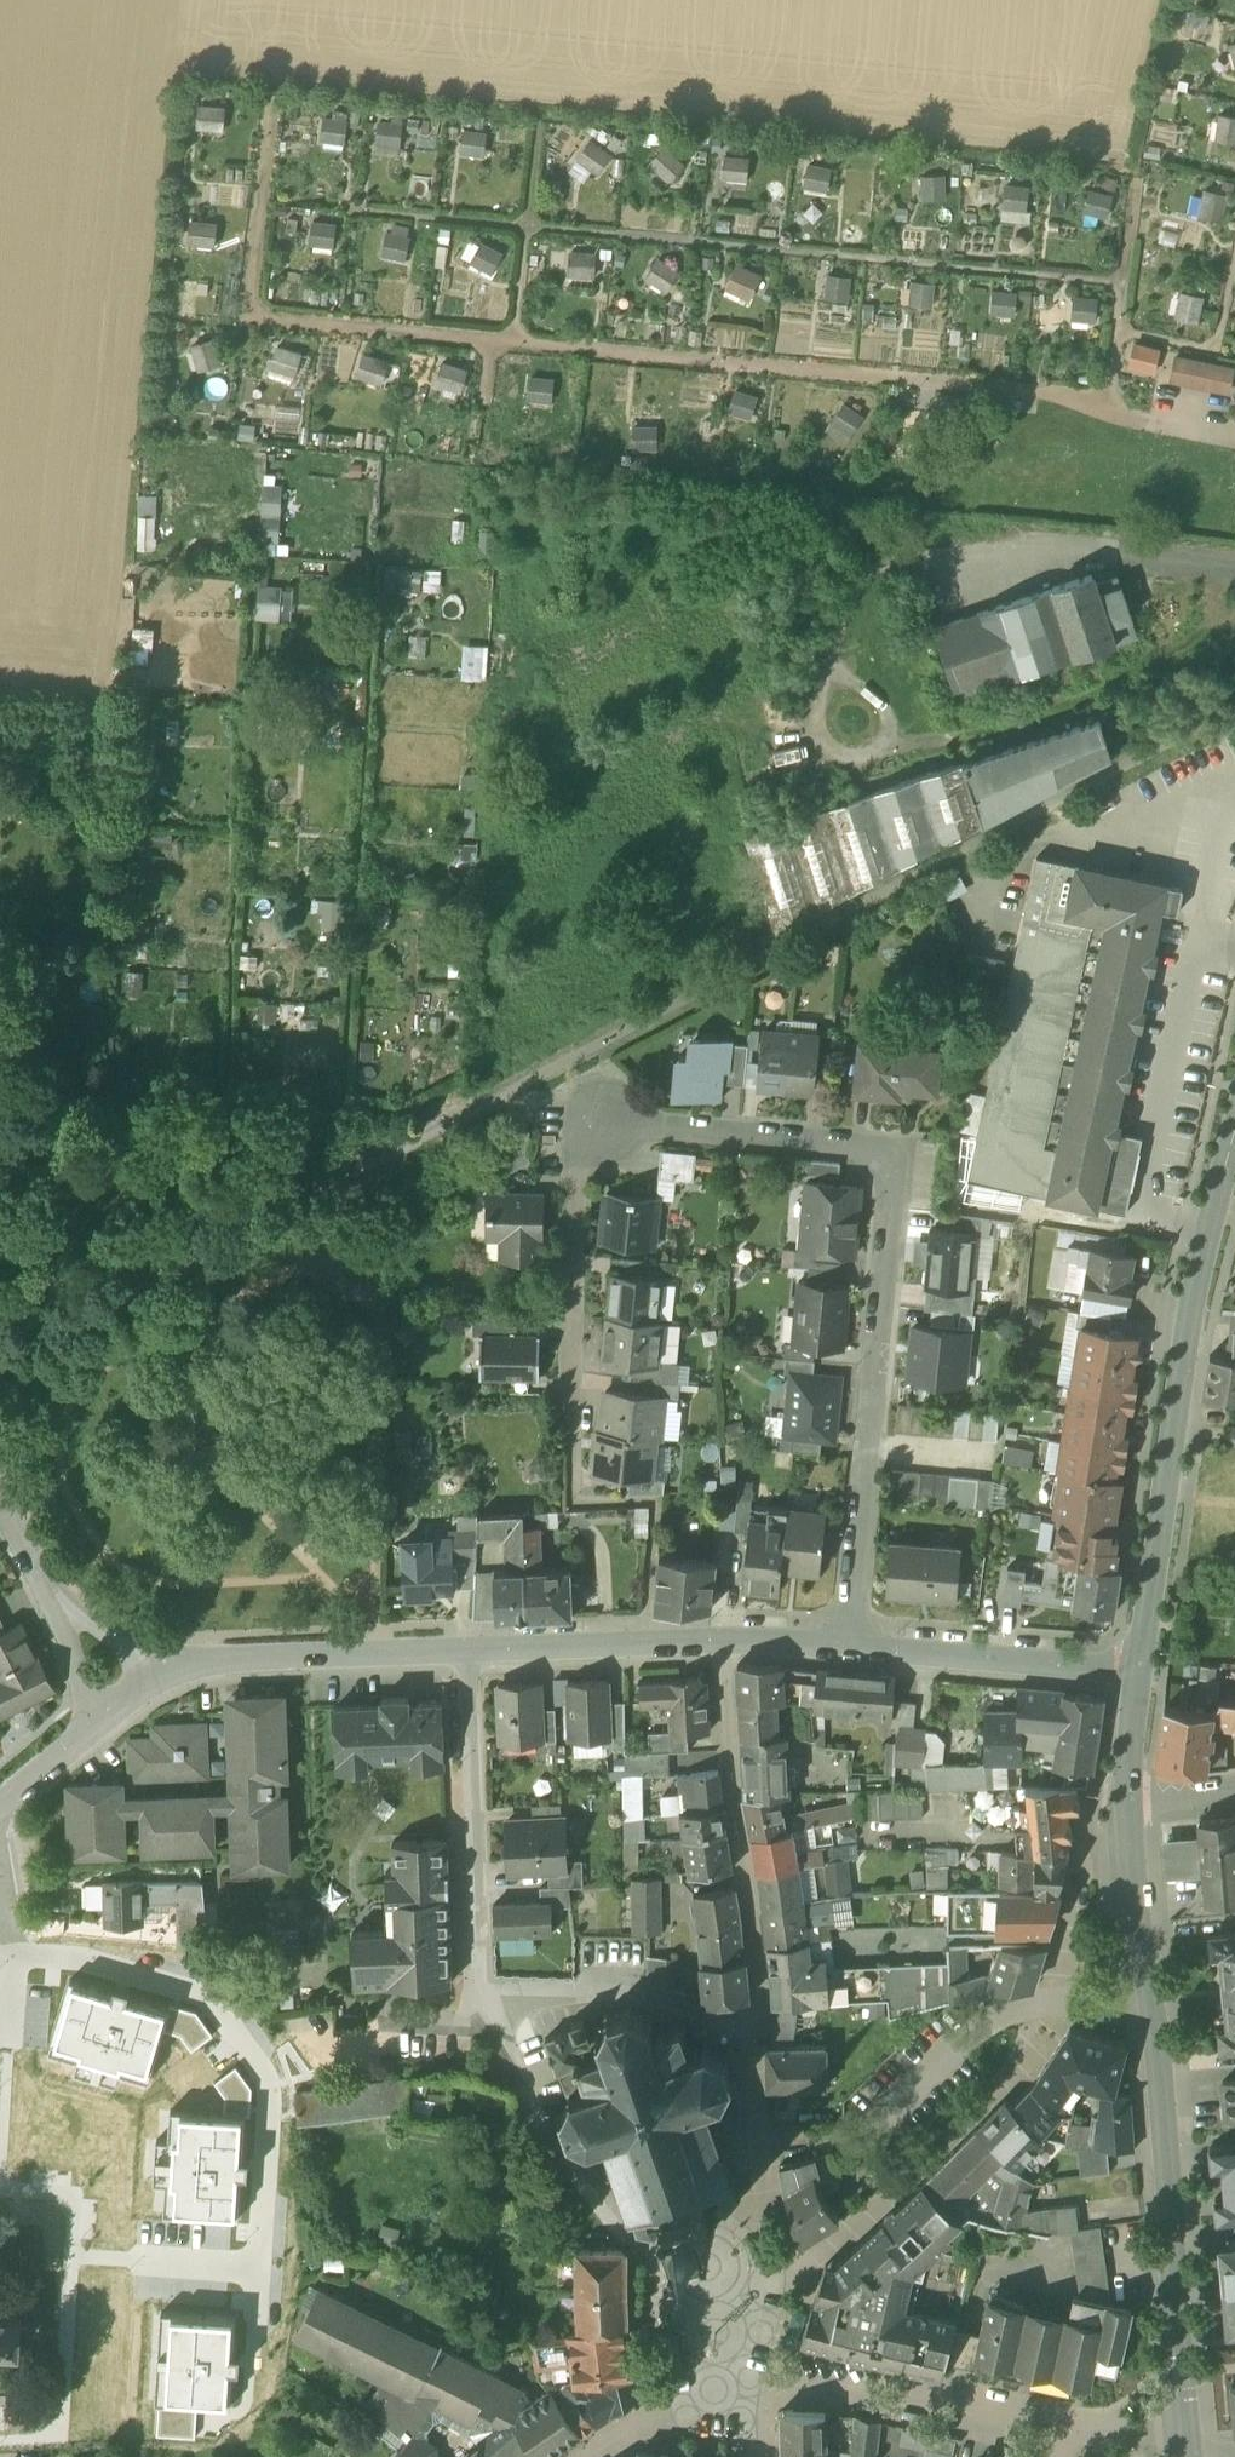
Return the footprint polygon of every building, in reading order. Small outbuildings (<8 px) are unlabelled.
[(222,130),(225,106),(199,103),(196,127),(222,130)] [(1212,140),(1234,144),(1234,116),(1216,113),(1212,140)] [(347,144),(348,117),(321,115),(320,142),(347,144)] [(404,120),(377,121),(377,150),(404,150),(404,120)] [(485,158),(489,132),(463,128),(460,155),(485,158)] [(576,160),(598,174),(612,153),(590,139),(576,160)] [(664,146),(648,165),(671,183),(687,164),(664,146)] [(749,182),(749,156),(724,155),(723,181),(749,182)] [(805,164),(805,190),(831,191),(832,165),(805,164)] [(923,199),(947,198),(946,174),(922,175),(923,199)] [(1004,184),(1003,220),(1029,221),(1030,185),(1004,184)] [(1088,189),(1084,213),(1109,217),(1114,193),(1088,189)] [(1225,221),(1228,192),(1202,190),(1199,218),(1225,221)] [(309,245),(335,247),(337,222),(311,220),(309,245)] [(190,221),(189,245),(217,246),(217,222),(190,221)] [(390,223),(384,256),(407,259),(412,226),(390,223)] [(469,264),(493,276),(505,252),(481,240),(469,264)] [(596,277),(596,251),(569,250),(568,277),(596,277)] [(655,257),(644,280),(671,292),(681,268),(655,257)] [(724,289),(750,302),(763,275),(737,262),(724,289)] [(827,273),(824,299),(849,301),(852,276),(827,273)] [(910,281),(909,306),(934,307),(935,282),(910,281)] [(992,290),(991,315),(1017,316),(1018,291),(992,290)] [(1201,322),(1204,294),(1179,292),(1176,319),(1201,322)] [(1099,322),(1099,296),(1073,296),(1073,321),(1099,322)] [(193,344),(198,370),(212,367),(207,342),(193,344)] [(1157,372),(1160,346),(1132,343),(1129,369),(1157,372)] [(269,367),(296,375),(302,352),(275,344),(269,367)] [(355,377),(380,388),(391,363),(365,352),(355,377)] [(1168,384),(1218,396),(1225,370),(1174,358),(1168,384)] [(436,387),(464,391),(467,366),(439,362),(436,387)] [(529,399),(554,400),(555,376),(530,375),(529,399)] [(736,388),(728,412),(752,420),(760,396),(736,388)] [(844,402),(831,422),(854,436),(866,416),(844,402)] [(261,541),(281,542),(282,484),(263,483),(261,541)] [(441,590),(441,568),(393,568),(393,589),(441,590)] [(934,629),(957,697),(1102,650),(1115,645),(1115,644),(1137,637),(1131,619),(1132,619),(1121,588),(1120,588),(1114,570),(1093,577),(1092,576),(1091,576),(1061,586),(1053,589),(1053,590),(1052,590),(1017,602),(971,617),(934,629)] [(280,619),(280,586),(258,586),(258,618),(280,619)] [(487,679),(488,645),(463,645),(462,678),(487,679)] [(745,836),(777,933),(1112,756),(1101,719),(745,836)] [(148,847),(172,849),(173,832),(149,831),(148,847)] [(1024,1192),(1048,1197),(1107,923),(1067,914),(1078,866),(1037,858),(985,1102),(977,1139),(968,1180),(1024,1192)] [(1048,1197),(1097,1208),(1113,1131),(1160,909),(1166,885),(1078,866),(1067,914),(1107,923),(1048,1197)] [(1169,886),(1166,885),(1160,909),(1178,914),(1183,889),(1169,886)] [(980,975),(1001,979),(1004,965),(983,961),(980,975)] [(759,1088),(785,1091),(791,1033),(764,1030),(763,1050),(759,1087),(759,1088)] [(818,1036),(791,1033),(785,1091),(812,1094),(818,1036)] [(691,1038),(689,1057),(698,1058),(700,1039),(691,1038)] [(700,1039),(698,1058),(689,1057),(679,1056),(675,1095),(722,1099),(723,1084),(725,1070),(731,1071),(733,1045),(733,1042),(700,1039)] [(723,1084),(744,1086),(748,1048),(748,1046),(733,1045),(731,1071),(725,1070),(723,1084)] [(855,1095),(885,1099),(886,1090),(936,1096),(940,1054),(917,1052),(917,1058),(882,1054),(883,1049),(860,1046),(855,1095)] [(748,1048),(744,1086),(759,1087),(763,1050),(748,1048)] [(917,1052),(883,1049),(882,1054),(917,1058),(917,1052)] [(739,1113),(739,1093),(723,1093),(723,1113),(739,1113)] [(962,1137),(977,1139),(985,1102),(959,1097),(954,1156),(959,1156),(962,1137)] [(1142,1137),(1113,1131),(1097,1208),(1126,1213),(1142,1137)] [(962,1137),(959,1156),(955,1200),(1020,1210),(1024,1192),(968,1180),(977,1139),(962,1137)] [(658,1179),(693,1183),(696,1155),(682,1154),(661,1152),(658,1179)] [(809,1176),(839,1179),(840,1164),(811,1161),(809,1176)] [(840,1255),(853,1256),(859,1188),(809,1183),(805,1224),(801,1228),(800,1240),(803,1245),(803,1251),(840,1255)] [(604,1242),(652,1247),(653,1245),(648,1245),(650,1225),(655,1226),(656,1213),(658,1200),(623,1196),(607,1194),(605,1213),(602,1242),(604,1242)] [(501,1261),(540,1261),(540,1239),(542,1239),(543,1196),(487,1195),(487,1238),(502,1239),(501,1261)] [(974,1235),(989,1237),(991,1220),(954,1215),(953,1231),(975,1233),(974,1235)] [(932,1229),(931,1245),(929,1264),(927,1287),(969,1291),(970,1277),(974,1235),(975,1233),(953,1231),(932,1229)] [(1069,1245),(1124,1254),(1126,1240),(1061,1229),(1058,1243),(1069,1245)] [(974,1235),(970,1277),(990,1279),(994,1237),(989,1237),(974,1235)] [(1068,1288),(1083,1291),(1086,1272),(1088,1272),(1089,1266),(1078,1264),(1078,1261),(1066,1259),(1069,1245),(1058,1243),(1057,1248),(1056,1248),(1050,1283),(1068,1286),(1068,1288)] [(918,1263),(929,1264),(931,1245),(920,1244),(918,1263)] [(1124,1254),(1069,1245),(1066,1259),(1078,1261),(1078,1264),(1089,1266),(1088,1272),(1086,1272),(1083,1291),(1083,1292),(1085,1292),(1128,1299),(1130,1300),(1134,1280),(1129,1280),(1133,1256),(1124,1254)] [(794,1267),(809,1269),(839,1271),(840,1255),(803,1251),(795,1250),(794,1267)] [(613,1273),(654,1278),(655,1263),(611,1259),(610,1273),(613,1274),(613,1273)] [(837,1286),(839,1271),(809,1269),(807,1283),(837,1286)] [(608,1317),(657,1322),(661,1278),(654,1278),(613,1273),(613,1274),(608,1317)] [(815,1347),(844,1350),(849,1287),(837,1286),(807,1283),(798,1282),(795,1314),(799,1315),(796,1343),(792,1343),(792,1345),(815,1347)] [(925,1310),(967,1314),(969,1291),(927,1287),(925,1310)] [(1082,1309),(1081,1313),(1110,1317),(1111,1314),(1125,1316),(1128,1299),(1085,1292),(1081,1309),(1082,1309)] [(932,1311),(930,1325),(974,1330),(975,1316),(932,1311)] [(1112,1318),(1110,1317),(1081,1313),(1078,1312),(1076,1327),(1081,1328),(1081,1327),(1110,1332),(1112,1318)] [(661,1323),(657,1322),(608,1317),(604,1361),(628,1363),(657,1366),(657,1361),(661,1323)] [(481,1335),(517,1336),(517,1321),(473,1320),(473,1335),(481,1336),(481,1335)] [(1081,1328),(1077,1356),(1132,1365),(1133,1361),(1141,1355),(1135,1347),(1136,1336),(1110,1332),(1081,1327),(1081,1328)] [(911,1380),(959,1385),(962,1356),(967,1356),(970,1333),(914,1328),(912,1346),(915,1346),(911,1380)] [(494,1379),(540,1379),(540,1348),(526,1347),(526,1336),(517,1336),(481,1335),(481,1336),(481,1363),(494,1363),(494,1379)] [(540,1336),(526,1336),(526,1347),(540,1348),(540,1336)] [(783,1358),(786,1358),(813,1361),(815,1347),(792,1345),(792,1343),(785,1342),(783,1358)] [(1228,1357),(1210,1355),(1203,1397),(1234,1399),(1234,1357),(1228,1357)] [(964,1385),(967,1356),(962,1356),(959,1385),(964,1385)] [(1129,1380),(1132,1365),(1077,1356),(1072,1385),(1134,1395),(1137,1381),(1129,1380)] [(815,1361),(813,1361),(786,1358),(785,1373),(792,1373),(813,1376),(815,1361)] [(626,1379),(644,1380),(677,1384),(679,1363),(657,1361),(657,1366),(628,1363),(626,1379)] [(480,1378),(494,1379),(494,1363),(481,1363),(480,1378)] [(822,1440),(834,1441),(840,1378),(813,1376),(792,1373),(789,1404),(786,1407),(785,1417),(787,1419),(785,1436),(822,1440)] [(680,1384),(677,1384),(644,1380),(644,1395),(664,1397),(664,1399),(678,1401),(680,1384)] [(1132,1409),(1134,1395),(1072,1385),(1068,1413),(1123,1423),(1125,1408),(1132,1409)] [(602,1431),(601,1432),(655,1438),(660,1439),(664,1399),(664,1397),(644,1395),(606,1391),(603,1414),(607,1415),(605,1431),(602,1431)] [(915,1406),(913,1406),(910,1434),(925,1435),(927,1407),(915,1406)] [(929,1408),(927,1407),(925,1435),(939,1437),(942,1409),(929,1408)] [(944,1409),(942,1409),(939,1437),(953,1438),(956,1410),(944,1409)] [(958,1410),(956,1410),(953,1438),(968,1439),(971,1411),(958,1410)] [(973,1412),(971,1411),(968,1439),(982,1441),(985,1413),(973,1412)] [(987,1413),(985,1413),(982,1441),(997,1442),(999,1414),(987,1413)] [(1120,1437),(1123,1423),(1068,1413),(1063,1442),(1125,1452),(1127,1438),(1120,1437)] [(1234,1446),(1234,1427),(1224,1426),(1223,1445),(1234,1446)] [(651,1478),(655,1438),(601,1432),(596,1434),(600,1434),(599,1451),(595,1451),(593,1474),(629,1477),(651,1480),(651,1478)] [(777,1449),(820,1454),(822,1440),(785,1436),(778,1435),(777,1449)] [(1123,1467),(1125,1452),(1063,1442),(1058,1471),(1063,1472),(1113,1480),(1116,1465),(1123,1467)] [(890,1499),(904,1501),(907,1472),(892,1471),(890,1499)] [(921,1473),(907,1472),(904,1501),(918,1502),(921,1473)] [(1120,1481),(1113,1480),(1063,1472),(1056,1515),(1060,1516),(1113,1524),(1120,1481)] [(918,1502),(933,1504),(936,1475),(935,1475),(921,1473),(918,1502)] [(950,1476),(936,1475),(933,1504),(947,1505),(950,1476)] [(947,1505),(961,1507),(964,1478),(950,1476),(947,1505)] [(629,1477),(627,1495),(664,1494),(665,1479),(651,1478),(651,1480),(629,1477)] [(979,1479),(964,1478),(961,1507),(976,1508),(979,1479)] [(976,1508),(991,1509),(994,1480),(979,1479),(976,1508)] [(744,1532),(748,1532),(750,1516),(751,1506),(753,1489),(739,1487),(734,1531),(744,1532)] [(779,1592),(782,1568),(788,1510),(769,1508),(767,1523),(752,1521),(753,1506),(751,1506),(750,1516),(748,1532),(742,1588),(779,1592)] [(810,1512),(788,1510),(782,1568),(820,1572),(826,1514),(810,1512)] [(523,1514),(523,1528),(540,1527),(547,1526),(547,1513),(523,1514)] [(484,1537),(507,1536),(524,1536),(523,1528),(523,1514),(485,1515),(484,1537)] [(477,1537),(484,1537),(485,1515),(478,1516),(477,1531),(477,1537)] [(1063,1542),(1060,1560),(1079,1562),(1115,1568),(1118,1550),(1115,1549),(1117,1538),(1111,1537),(1112,1530),(1113,1524),(1060,1516),(1056,1541),(1063,1542)] [(524,1550),(525,1571),(542,1570),(541,1542),(540,1527),(523,1528),(524,1536),(524,1550)] [(476,1558),(477,1537),(477,1531),(449,1532),(450,1539),(459,1538),(460,1559),(476,1558)] [(524,1550),(524,1536),(507,1536),(508,1551),(524,1550)] [(451,1559),(460,1559),(459,1538),(450,1539),(450,1558),(451,1559)] [(403,1541),(406,1599),(434,1598),(434,1591),(452,1590),(451,1559),(450,1558),(431,1559),(425,1559),(424,1540),(403,1541)] [(888,1593),(955,1598),(960,1548),(892,1543),(888,1593)] [(513,1565),(513,1572),(525,1571),(524,1550),(508,1551),(508,1565),(513,1565)] [(660,1558),(656,1611),(711,1609),(716,1562),(660,1558)] [(1022,1599),(1072,1607),(1079,1562),(1060,1560),(1046,1558),(1043,1583),(1024,1581),(1026,1570),(1008,1567),(1003,1601),(1021,1604),(1022,1599)] [(1115,1568),(1079,1562),(1072,1607),(1114,1614),(1121,1569),(1115,1568)] [(570,1569),(542,1570),(525,1571),(527,1617),(572,1615),(570,1569)] [(527,1617),(525,1571),(513,1572),(495,1572),(496,1619),(527,1617)] [(475,1573),(473,1620),(496,1619),(495,1572),(475,1573)] [(2,1716),(30,1701),(26,1695),(34,1691),(36,1696),(51,1688),(52,1690),(54,1689),(45,1671),(46,1668),(45,1666),(42,1660),(39,1659),(21,1624),(8,1631),(3,1634),(0,1635),(0,1713),(2,1716)] [(738,1665),(740,1702),(777,1702),(783,1702),(781,1667),(738,1665)] [(797,1703),(813,1704),(817,1671),(801,1669),(797,1703)] [(895,1678),(858,1674),(817,1671),(813,1704),(813,1712),(856,1716),(856,1715),(892,1718),(894,1702),(895,1678)] [(687,1680),(662,1681),(663,1704),(663,1705),(670,1705),(671,1732),(671,1736),(688,1735),(708,1734),(705,1677),(687,1678),(687,1680)] [(568,1682),(571,1741),(575,1741),(602,1740),(610,1739),(608,1703),(608,1681),(568,1682)] [(639,1682),(639,1684),(642,1684),(643,1704),(663,1704),(662,1681),(639,1682)] [(540,1684),(498,1686),(501,1744),(503,1744),(503,1739),(540,1737),(540,1742),(542,1742),(541,1710),(540,1684)] [(663,1705),(663,1704),(643,1704),(642,1684),(639,1684),(640,1707),(663,1705)] [(26,1695),(30,1701),(52,1690),(51,1688),(36,1696),(34,1691),(26,1695)] [(1022,1742),(1056,1747),(1064,1694),(1065,1694),(1065,1692),(1019,1688),(1018,1711),(1017,1724),(1022,1724),(1022,1742)] [(1056,1747),(1053,1765),(1053,1767),(1089,1771),(1094,1771),(1103,1711),(1102,1711),(1102,1709),(1093,1708),(1095,1696),(1065,1694),(1064,1694),(1056,1747)] [(239,1779),(249,1778),(279,1777),(287,1777),(286,1757),(279,1757),(277,1717),(285,1716),(284,1696),(236,1698),(236,1700),(239,1779)] [(1104,1697),(1095,1696),(1093,1708),(1102,1709),(1104,1697)] [(335,1708),(338,1770),(369,1769),(368,1760),(413,1759),(414,1767),(444,1766),(442,1703),(409,1705),(409,1698),(381,1699),(382,1706),(335,1708)] [(123,1785),(115,1785),(118,1852),(125,1852),(123,1811),(144,1810),(144,1806),(212,1803),(212,1808),(233,1807),(235,1867),(243,1867),(240,1799),(250,1799),(249,1778),(239,1779),(236,1700),(229,1699),(232,1795),(123,1799),(123,1785)] [(1210,1712),(1213,1713),(1212,1723),(1234,1726),(1234,1703),(1219,1701),(1219,1703),(1210,1712)] [(602,1740),(602,1747),(608,1747),(624,1746),(624,1702),(608,1703),(610,1739),(602,1740)] [(740,1702),(742,1740),(778,1736),(777,1702),(740,1702)] [(900,1728),(899,1729),(914,1730),(914,1726),(916,1704),(894,1702),(892,1718),(891,1727),(900,1728)] [(814,1739),(815,1739),(813,1714),(813,1712),(813,1704),(797,1703),(796,1703),(798,1738),(814,1739)] [(1210,1732),(1212,1723),(1213,1713),(1210,1712),(1165,1707),(1158,1766),(1206,1772),(1209,1745),(1211,1746),(1213,1733),(1210,1732)] [(541,1710),(542,1742),(557,1742),(555,1709),(541,1710)] [(985,1763),(1022,1763),(1022,1742),(1022,1724),(1017,1724),(1018,1711),(985,1711),(985,1763)] [(824,1714),(813,1714),(815,1739),(815,1745),(826,1745),(824,1714)] [(130,1741),(132,1778),(206,1776),(204,1725),(154,1727),(154,1740),(130,1741)] [(927,1732),(914,1730),(899,1729),(896,1735),(896,1742),(894,1765),(911,1766),(923,1768),(927,1732)] [(649,1753),(668,1752),(668,1753),(688,1752),(688,1735),(671,1736),(671,1732),(648,1733),(649,1753)] [(927,1732),(923,1768),(927,1766),(943,1766),(945,1741),(936,1732),(927,1732)] [(742,1740),(745,1797),(778,1796),(790,1795),(786,1737),(778,1736),(742,1740)] [(602,1740),(575,1741),(575,1757),(608,1756),(608,1747),(602,1747),(602,1740)] [(894,1765),(896,1742),(886,1742),(884,1775),(893,1776),(894,1765)] [(669,1776),(668,1753),(668,1752),(649,1753),(625,1754),(625,1776),(641,1776),(669,1776)] [(1022,1785),(1022,1763),(985,1763),(985,1769),(985,1784),(986,1786),(1022,1785)] [(1087,1786),(1089,1771),(1053,1767),(1053,1765),(1042,1763),(1040,1785),(1078,1785),(1087,1786)] [(927,1766),(927,1789),(986,1786),(985,1784),(985,1769),(980,1764),(953,1765),(943,1766),(927,1766)] [(927,1789),(927,1766),(923,1768),(911,1766),(912,1789),(927,1789)] [(680,1794),(683,1813),(723,1807),(719,1771),(678,1776),(680,1794)] [(623,1779),(623,1820),(642,1818),(641,1776),(625,1776),(623,1779)] [(249,1778),(250,1799),(279,1798),(279,1777),(249,1778)] [(71,1834),(71,1854),(117,1853),(118,1852),(115,1785),(115,1784),(69,1786),(70,1806),(77,1806),(78,1834),(71,1834)] [(1080,1810),(1078,1785),(1040,1785),(1027,1785),(1029,1803),(1021,1804),(1022,1804),(1023,1823),(1016,1824),(1016,1826),(1017,1836),(1067,1838),(1072,1838),(1070,1811),(1080,1810)] [(864,1793),(864,1820),(923,1818),(922,1792),(864,1793)] [(662,1815),(683,1813),(680,1794),(660,1796),(662,1815)] [(752,1838),(752,1837),(785,1832),(782,1820),(778,1796),(745,1797),(746,1807),(752,1838)] [(286,1797),(279,1798),(250,1799),(240,1799),(243,1867),(243,1868),(288,1866),(288,1846),(280,1846),(279,1818),(286,1818),(286,1797)] [(144,1810),(145,1851),(166,1851),(165,1843),(193,1842),(194,1850),(214,1849),(212,1808),(212,1803),(144,1806),(144,1810)] [(532,1805),(533,1821),(562,1819),(561,1804),(532,1805)] [(782,1820),(785,1832),(792,1831),(815,1826),(857,1816),(856,1804),(782,1820)] [(1023,1823),(1022,1804),(1011,1805),(1012,1826),(1016,1826),(1016,1824),(1023,1823)] [(683,1813),(686,1838),(726,1832),(723,1807),(683,1813)] [(623,1820),(624,1841),(633,1840),(649,1840),(649,1817),(642,1818),(623,1820)] [(1204,1875),(1234,1872),(1234,1818),(1199,1822),(1199,1827),(1200,1838),(1204,1875)] [(518,1869),(518,1871),(549,1870),(566,1869),(566,1861),(564,1819),(562,1819),(533,1821),(506,1822),(508,1863),(511,1863),(518,1869)] [(815,1826),(792,1831),(796,1854),(818,1850),(815,1826)] [(856,1826),(837,1828),(839,1844),(858,1841),(856,1826)] [(752,1837),(758,1872),(798,1866),(796,1854),(792,1831),(785,1832),(752,1837)] [(732,1869),(726,1832),(686,1838),(684,1838),(689,1876),(732,1869)] [(1069,1853),(1067,1838),(1017,1836),(1018,1851),(1036,1852),(1069,1853)] [(1204,1875),(1200,1838),(1162,1840),(1165,1878),(1204,1875)] [(353,1931),(355,1985),(452,1982),(451,1970),(453,1970),(451,1936),(447,1840),(423,1841),(423,1844),(417,1844),(417,1841),(393,1842),(394,1873),(386,1874),(387,1901),(395,1901),(396,1929),(353,1931)] [(634,1869),(633,1840),(624,1841),(624,1879),(634,1869)] [(825,1863),(826,1863),(846,1860),(858,1858),(858,1845),(823,1850),(825,1863)] [(818,1850),(796,1854),(798,1866),(814,1864),(825,1863),(823,1850),(818,1850)] [(926,1851),(927,1869),(946,1868),(945,1850),(926,1851)] [(1001,1884),(1035,1885),(1036,1852),(1018,1851),(1002,1850),(1001,1884)] [(1069,1853),(1036,1852),(1035,1885),(1060,1886),(1069,1853)] [(549,1870),(550,1887),(569,1887),(583,1886),(583,1860),(566,1861),(566,1869),(549,1870)] [(850,1894),(846,1860),(826,1863),(830,1897),(832,1897),(846,1895),(850,1894)] [(509,1871),(518,1871),(518,1869),(511,1863),(508,1863),(509,1871)] [(814,1864),(798,1866),(802,1892),(803,1903),(804,1903),(819,1900),(814,1864)] [(758,1872),(763,1909),(803,1903),(802,1892),(798,1866),(758,1872)] [(947,1891),(946,1868),(927,1869),(928,1891),(947,1891)] [(925,1888),(923,1869),(909,1871),(911,1890),(925,1888)] [(1234,1900),(1234,1872),(1204,1875),(1207,1903),(1234,1900)] [(634,1882),(636,1933),(659,1933),(658,1880),(634,1882)] [(106,1883),(107,1925),(142,1924),(142,1898),(142,1884),(142,1883),(106,1883)] [(142,1884),(142,1898),(174,1897),(173,1883),(142,1884)] [(180,1883),(185,1931),(208,1929),(204,1883),(180,1883)] [(572,1907),(569,1887),(550,1887),(540,1887),(541,1902),(552,1902),(552,1907),(572,1907)] [(699,1927),(702,1960),(743,1960),(735,1889),(694,1895),(699,1927)] [(947,1932),(998,1931),(1002,1891),(949,1891),(949,1892),(957,1892),(957,1915),(948,1914),(947,1932)] [(1047,1930),(1058,1892),(1034,1891),(1002,1891),(998,1931),(1032,1931),(1047,1930)] [(949,1892),(948,1914),(957,1915),(957,1892),(949,1892)] [(846,1895),(832,1897),(835,1922),(836,1928),(853,1925),(849,1896),(846,1896),(846,1895)] [(828,1923),(835,1922),(832,1897),(830,1897),(819,1900),(804,1903),(807,1924),(828,1923)] [(494,1904),(495,1935),(499,1934),(534,1933),(553,1932),(552,1907),(552,1902),(541,1902),(494,1904)] [(804,1903),(803,1903),(763,1909),(768,1946),(809,1941),(807,1924),(804,1903)] [(809,1941),(810,1942),(830,1939),(828,1923),(807,1924),(809,1941)] [(1032,1931),(1027,1945),(1044,1945),(1047,1930),(1032,1931)] [(272,1933),(273,1960),(280,1960),(301,1960),(300,1932),(300,1931),(272,1931),(272,1933)] [(534,1933),(499,1934),(500,1954),(534,1953),(534,1933)] [(1212,1955),(1234,1953),(1234,1933),(1210,1935),(1212,1955)] [(833,1957),(830,1939),(810,1942),(812,1959),(827,1958),(833,1957)] [(798,2003),(830,2002),(828,1968),(827,1958),(812,1959),(810,1942),(809,1941),(768,1946),(770,1966),(773,2005),(798,2003)] [(966,1976),(966,1996),(992,1990),(992,1987),(1031,1986),(1044,1945),(1027,1945),(1002,1946),(994,1974),(967,1976),(966,1976)] [(951,2000),(966,1996),(966,1976),(967,1976),(966,1947),(949,1947),(949,1961),(951,2000)] [(1219,2031),(1234,2030),(1234,1953),(1212,1955),(1212,1956),(1220,1955),(1227,2029),(1219,2030),(1219,2031)] [(648,1982),(671,1991),(671,1958),(648,1957),(648,1982)] [(747,2000),(743,1960),(702,1960),(706,2004),(747,2000)] [(888,2008),(890,2017),(951,2000),(949,1961),(886,1965),(888,1998),(888,2008)] [(851,1966),(853,2000),(883,1999),(881,1965),(851,1966)] [(834,1967),(828,1968),(830,2002),(853,2000),(851,1966),(834,1967)] [(70,1980),(49,2051),(78,2060),(75,2072),(116,2084),(120,2073),(149,2081),(164,2031),(170,2009),(168,2009),(128,1997),(130,1991),(114,1987),(113,1993),(70,1980)] [(885,2001),(869,2002),(870,2018),(886,2017),(885,2001)] [(793,2047),(798,2003),(773,2005),(770,2028),(768,2048),(793,2047)] [(676,2236),(678,2242),(684,2240),(682,2236),(707,2228),(708,2232),(714,2230),(712,2223),(713,2223),(718,2221),(716,2215),(710,2217),(708,2210),(713,2206),(725,2209),(726,2212),(726,2213),(729,2212),(728,2208),(737,2197),(741,2199),(741,2198),(742,2195),(737,2194),(733,2182),(731,2175),(737,2173),(736,2169),(731,2170),(724,2150),(728,2149),(729,2149),(727,2144),(723,2146),(715,2126),(720,2124),(719,2120),(714,2121),(713,2119),(707,2101),(720,2096),(724,2100),(727,2097),(724,2094),(724,2093),(731,2078),(737,2078),(737,2073),(731,2073),(727,2060),(726,2058),(730,2054),(727,2050),(723,2054),(708,2047),(709,2041),(704,2041),(704,2043),(703,2047),(690,2051),(682,2029),(687,2028),(686,2025),(686,2023),(681,2025),(679,2020),(675,2021),(676,2026),(655,2034),(653,2030),(650,2021),(654,2017),(651,2013),(647,2017),(632,2010),(633,2004),(632,2004),(627,2004),(627,2010),(620,2012),(612,2015),(608,2011),(604,2014),(608,2019),(601,2033),(595,2033),(595,2034),(595,2036),(590,2038),(584,2018),(571,2023),(573,2029),(545,2039),(552,2057),(557,2072),(560,2071),(567,2090),(571,2094),(569,2098),(564,2109),(558,2109),(558,2114),(564,2114),(569,2130),(566,2132),(565,2133),(568,2137),(572,2133),(587,2141),(586,2146),(591,2147),(592,2141),(595,2140),(605,2136),(612,2157),(607,2159),(609,2163),(613,2162),(620,2181),(615,2183),(617,2188),(622,2186),(626,2199),(628,2206),(624,2208),(625,2212),(632,2210),(638,2228),(635,2232),(637,2234),(640,2231),(653,2233),(655,2238),(658,2236),(656,2232),(657,2231),(665,2223),(673,2230),(667,2232),(669,2238),(676,2236)] [(197,2013),(170,2005),(168,2009),(170,2009),(164,2031),(180,2036),(192,2051),(213,2035),(197,2013)] [(1069,2028),(1040,2074),(1077,2083),(1101,2089),(1114,2093),(1114,2091),(1126,2044),(1069,2028)] [(1219,2031),(1221,2051),(1234,2050),(1234,2030),(1219,2031)] [(827,2046),(793,2047),(768,2048),(768,2087),(785,2087),(827,2086),(827,2046)] [(236,2067),(214,2083),(225,2097),(224,2114),(246,2115),(246,2116),(250,2117),(252,2089),(236,2067)] [(453,2072),(410,2077),(407,2108),(406,2116),(515,2129),(515,2091),(474,2073),(453,2072)] [(1073,2114),(1077,2083),(1040,2074),(1033,2085),(1062,2113),(1069,2114),(1073,2114)] [(298,2122),(407,2108),(410,2077),(297,2091),(298,2122)] [(1227,2115),(1234,2114),(1234,2080),(1224,2081),(1227,2115)] [(1039,2137),(1062,2113),(1033,2085),(1013,2107),(1012,2108),(1039,2137)] [(768,2087),(771,2110),(789,2110),(785,2087),(768,2087)] [(1109,2148),(1134,2150),(1130,2095),(1114,2091),(1114,2093),(1101,2089),(1099,2118),(1096,2147),(1109,2148)] [(1017,2168),(1046,2138),(1039,2137),(1012,2108),(1013,2107),(1006,2100),(977,2129),(1004,2156),(1010,2163),(1017,2168)] [(169,2140),(157,2140),(155,2183),(166,2184),(165,2214),(239,2219),(242,2175),(248,2175),(250,2159),(243,2159),(246,2116),(246,2115),(224,2114),(171,2110),(169,2140)] [(1073,2114),(1069,2114),(1066,2144),(1080,2146),(1096,2147),(1099,2118),(1073,2114)] [(1224,2130),(1234,2129),(1234,2114),(1227,2115),(1222,2115),(1224,2130)] [(1217,2219),(1234,2217),(1234,2144),(1210,2146),(1212,2167),(1224,2166),(1226,2196),(1215,2198),(1217,2219)] [(1096,2147),(1080,2146),(1084,2176),(1113,2172),(1109,2148),(1096,2147)] [(783,2188),(785,2194),(813,2178),(818,2176),(813,2159),(780,2167),(783,2188)] [(816,2191),(813,2178),(785,2194),(800,2245),(837,2221),(828,2207),(822,2197),(816,2191)] [(828,2207),(837,2221),(853,2211),(836,2178),(816,2191),(822,2197),(828,2207)] [(924,2183),(910,2196),(946,2231),(962,2218),(951,2209),(924,2183)] [(964,2215),(974,2205),(951,2183),(941,2194),(964,2215)] [(963,2218),(962,2218),(946,2231),(910,2196),(835,2266),(813,2334),(867,2346),(865,2358),(942,2376),(944,2376),(947,2362),(956,2329),(957,2329),(955,2328),(957,2319),(905,2308),(913,2273),(938,2249),(953,2236),(949,2232),(963,2218)] [(1101,2226),(1080,2229),(1071,2230),(1079,2294),(1078,2297),(1111,2304),(1101,2226)] [(1224,2291),(1234,2290),(1234,2239),(1234,2247),(1220,2248),(1224,2291)] [(578,2249),(578,2330),(625,2324),(624,2249),(578,2249)] [(905,2308),(957,2319),(964,2289),(971,2259),(938,2249),(913,2273),(905,2308)] [(801,2340),(865,2358),(867,2346),(813,2334),(835,2266),(826,2264),(801,2340)] [(16,2316),(17,2284),(0,2283),(0,2315),(16,2316)] [(470,2433),(480,2443),(499,2421),(533,2401),(525,2390),(493,2374),(424,2339),(423,2340),(320,2289),(296,2338),(385,2381),(367,2405),(408,2435),(418,2443),(424,2435),(434,2422),(441,2419),(470,2433)] [(1224,2291),(1228,2333),(1234,2332),(1234,2290),(1224,2291)] [(1093,2366),(1117,2371),(1131,2309),(1111,2304),(1078,2297),(1074,2296),(1069,2317),(1102,2325),(1093,2366)] [(976,2356),(1089,2382),(1091,2372),(1093,2366),(1102,2325),(1069,2317),(989,2299),(981,2334),(976,2356)] [(236,2317),(162,2312),(156,2403),(159,2403),(198,2405),(230,2407),(233,2370),(239,2371),(240,2354),(234,2354),(236,2317)] [(0,2356),(3,2353),(5,2350),(5,2348),(19,2349),(21,2316),(16,2316),(0,2315),(0,2356)] [(572,2391),(578,2399),(589,2393),(583,2382),(586,2379),(635,2372),(633,2356),(632,2356),(630,2356),(625,2324),(578,2330),(532,2336),(539,2374),(547,2384),(562,2382),(570,2393),(572,2391)] [(976,2356),(981,2334),(956,2329),(947,2362),(1086,2394),(1089,2382),(976,2356)] [(1093,2366),(1091,2372),(1115,2377),(1117,2371),(1093,2366)] [(640,2394),(635,2372),(586,2379),(583,2382),(589,2393),(578,2399),(595,2423),(595,2424),(640,2394)] [(581,2432),(559,2401),(550,2389),(533,2401),(499,2421),(480,2443),(464,2456),(545,2456),(581,2432)] [(581,2432),(582,2433),(595,2423),(578,2399),(572,2391),(570,2393),(559,2401),(581,2432)] [(159,2403),(157,2436),(196,2438),(198,2405),(159,2403)] [(782,2411),(782,2448),(826,2449),(826,2413),(782,2411)] [(852,2450),(876,2452),(880,2421),(856,2415),(852,2450)] [(961,2439),(894,2424),(890,2455),(902,2455),(902,2456),(955,2456),(961,2439)] [(401,2447),(414,2456),(439,2456),(440,2456),(438,2445),(424,2435),(418,2443),(408,2435),(401,2447)] [(401,2447),(394,2456),(414,2456),(401,2447)] [(826,2449),(782,2448),(783,2456),(827,2456),(826,2449)]
